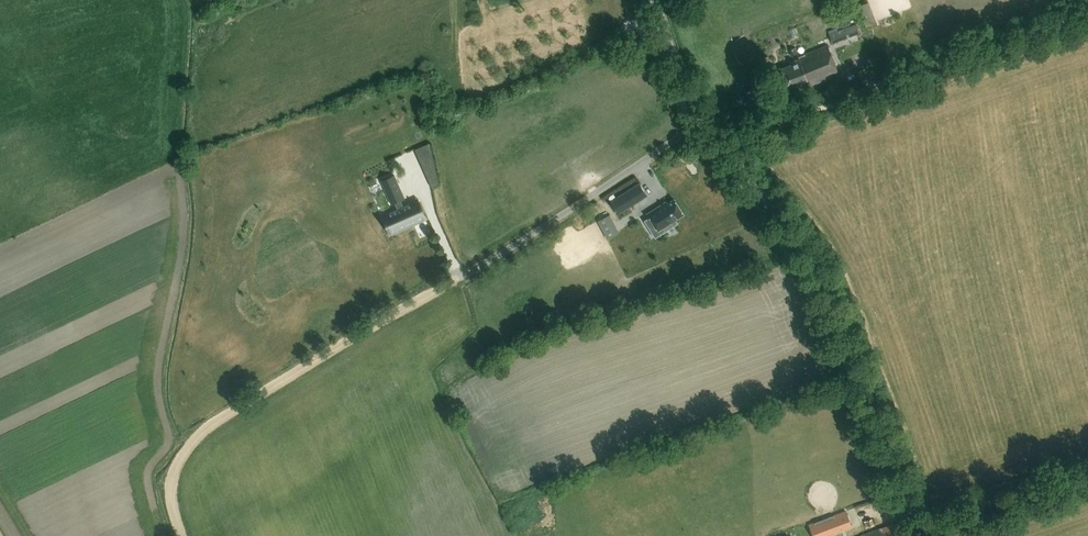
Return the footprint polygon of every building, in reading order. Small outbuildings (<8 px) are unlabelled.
[(865,16),(873,13),(869,1),(860,3),(865,16)] [(829,35),(833,45),(860,34),(857,27),(846,31),(845,29),(829,35)] [(790,62),(791,65),(781,69),(788,88),(801,83),(801,84),(808,81),(809,85),(839,72),(827,45),(798,57),(798,59),(790,62)] [(420,161),(427,158),(432,155),(430,143),(425,145),(415,150),(420,161)] [(397,208),(381,215),(390,235),(427,219),(425,215),(420,202),(418,199),(403,206),(402,205),(401,201),(405,199),(401,191),(396,180),(394,175),(381,181),(392,205),(395,203),(397,208)] [(437,176),(431,178),(428,179),(432,187),(432,186),(439,184),(437,176)] [(619,215),(647,197),(639,185),(611,203),(619,215)] [(661,206),(648,215),(661,234),(677,223),(675,220),(683,214),(674,200),(662,208),(661,206)] [(610,215),(598,221),(607,239),(615,235),(608,223),(613,221),(610,215)] [(814,523),(819,535),(827,535),(852,526),(846,511),(814,523)] [(860,535),(896,535),(892,525),(881,529),(880,528),(860,535)]
